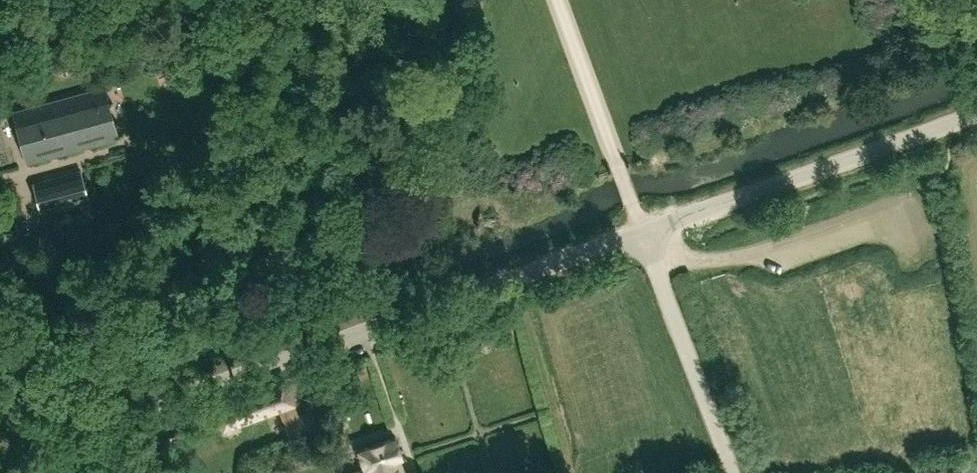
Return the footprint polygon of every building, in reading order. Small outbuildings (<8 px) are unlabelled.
[(116,138),(102,86),(13,110),(27,162),(116,138)] [(87,198),(80,166),(31,181),(39,211),(87,198)] [(293,403),(284,377),(214,403),(224,428),(293,403)] [(318,431),(311,412),(284,421),(291,440),(318,431)] [(397,457),(401,456),(395,437),(358,449),(364,468),(348,472),(403,472),(397,457)]
